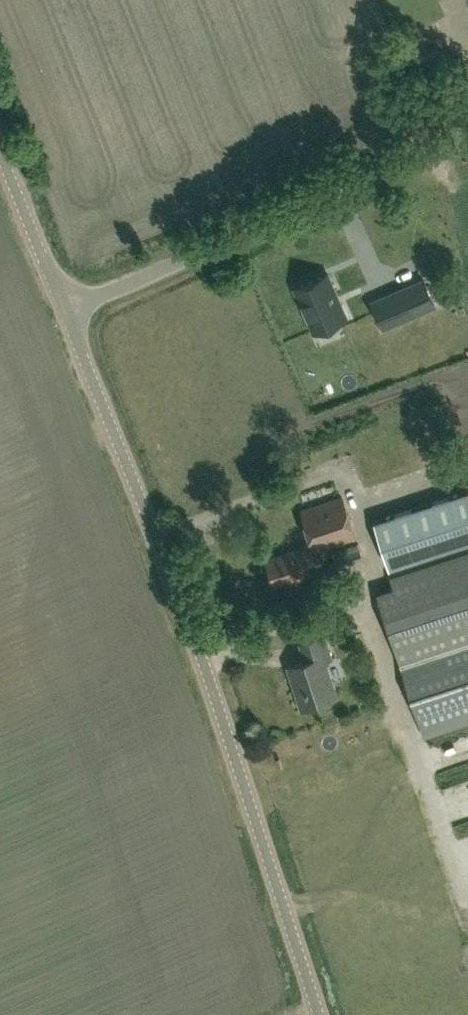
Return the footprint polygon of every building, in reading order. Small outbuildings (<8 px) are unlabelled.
[(324,272),(288,289),(314,346),(352,328),(324,272)] [(425,288),(380,307),(389,327),(435,311),(425,288)] [(374,520),(390,567),(467,541),(467,489),(374,520)] [(276,584),(312,572),(309,563),(321,559),(317,548),(356,534),(342,495),(302,509),(313,540),(301,544),(302,546),(267,558),(276,584)] [(338,567),(364,558),(358,542),(333,550),(338,567)] [(467,721),(467,553),(393,577),(397,588),(379,593),(392,634),(399,654),(426,735),(467,721)] [(302,706),(337,695),(326,660),(332,658),(324,634),(300,642),(306,659),(289,664),(302,706)]
